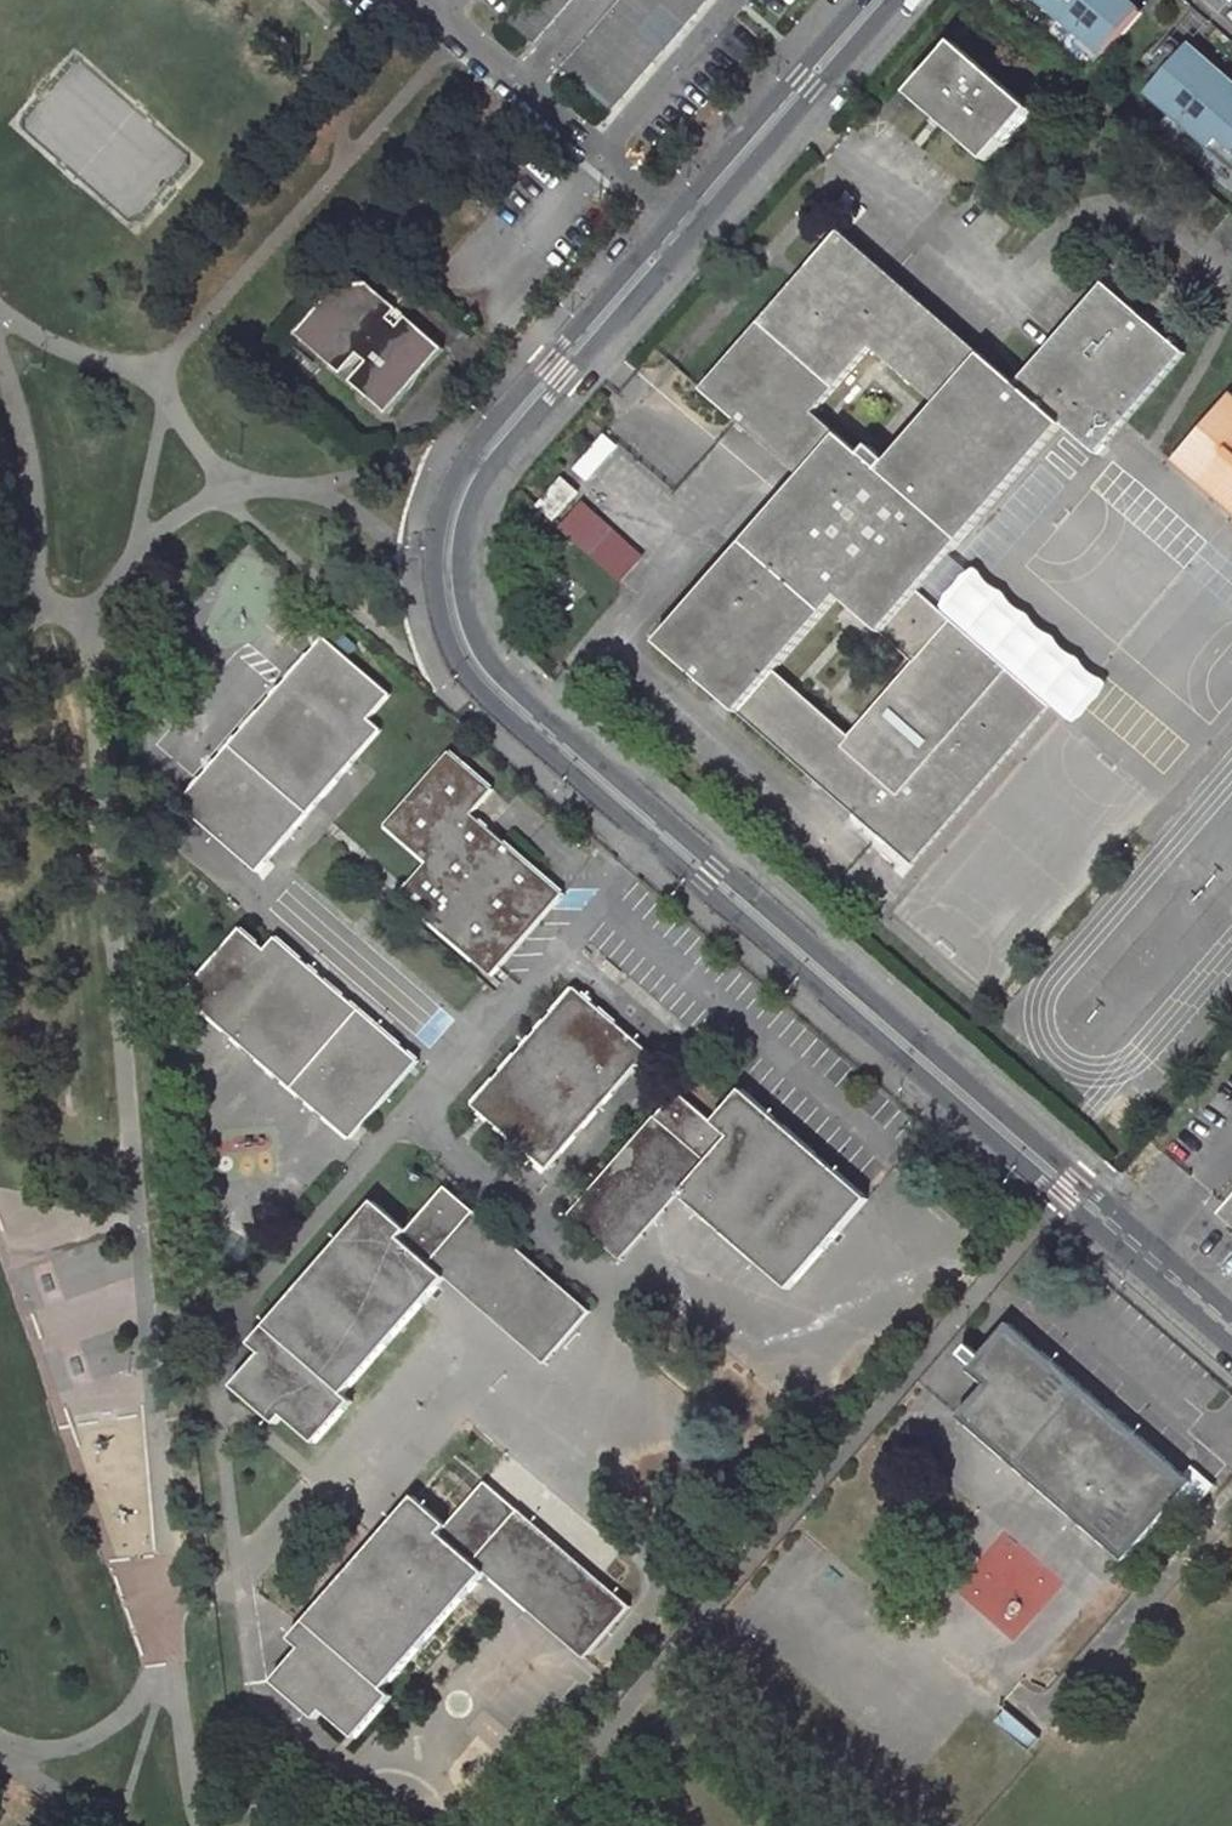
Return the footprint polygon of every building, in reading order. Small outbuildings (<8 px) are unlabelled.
[(578,0),(536,0),(513,28),(538,48),(578,0)] [(709,0),(623,0),(567,69),(615,111),(709,0)] [(1143,12),(1130,0),(1039,0),(1103,57),(1143,12)] [(1143,12),(1153,0),(1130,0),(1143,12)] [(1189,44),(1186,48),(1172,37),(1147,65),(1160,77),(1146,93),(1170,114),(1197,138),(1204,144),(1227,165),(1231,169),(1231,81),(1189,44)] [(1033,111),(956,44),(951,49),(911,96),(934,116),(942,123),(989,163),(1033,111)] [(1197,138),(1170,114),(1158,128),(1185,151),(1197,138)] [(942,123),(934,116),(930,120),(938,127),(942,123)] [(1227,165),(1204,144),(1193,158),(1216,178),(1227,165)] [(703,390),(736,419),(802,476),(671,628),(659,643),(692,673),(703,682),(720,697),(728,704),(818,784),(913,866),(1050,706),(941,611),(919,591),(923,586),(949,555),(1063,425),(1097,455),(1126,421),(1185,353),(1104,284),(1096,292),(1044,351),(1023,376),(1016,384),(840,231),(804,274),(796,282),(703,390)] [(408,307),(363,267),(306,332),(335,358),(371,351),(378,357),(379,397),(396,412),(451,345),(417,315),(411,322),(402,314),(408,307)] [(335,358),(352,373),(371,351),(335,358)] [(379,397),(378,357),(359,379),(379,397)] [(1173,461),(1231,512),(1231,395),(1230,393),(1173,461)] [(578,493),(562,479),(538,506),(553,520),(578,493)] [(583,505),(562,528),(621,580),(640,557),(583,505)] [(949,555),(923,586),(942,602),(940,606),(941,611),(1050,706),(1073,725),(1086,717),(1093,706),(1102,698),(1107,685),(1106,682),(1090,672),(1085,667),(1079,658),(1071,655),(1061,647),(1057,640),(1054,636),(1046,632),(1041,629),(1036,624),(1033,620),(1030,615),(1025,612),(1020,610),(1016,607),(1012,604),(1007,596),(1006,593),(1003,591),(997,589),(993,587),(988,583),(984,577),(980,572),(979,570),(975,568),(973,569),(969,573),(949,555)] [(341,634),(332,644),(347,657),(356,647),(346,639),(341,634)] [(332,644),(324,637),(178,804),(257,873),(295,829),(286,822),(299,808),(307,815),(357,757),(381,730),(369,719),(390,695),(347,657),(332,644)] [(492,976),(563,894),(471,814),(493,789),(450,752),(385,826),(428,862),(407,886),(399,895),(401,897),(492,976)] [(295,829),(307,815),(299,808),(286,822),(295,829)] [(183,994),(350,1140),(418,1061),(375,1024),(368,1032),(354,1019),(361,1011),(276,938),(265,950),(240,929),(199,976),(188,988),(183,994)] [(188,988),(199,976),(190,969),(180,981),(188,988)] [(523,1048),(473,1105),(480,1112),(490,1121),(540,1163),(547,1170),(649,1052),(574,988),(545,1021),(538,1030),(532,1036),(523,1048)] [(368,1032),(375,1024),(361,1011),(354,1019),(368,1032)] [(679,1195),(789,1290),(867,1200),(742,1090),(713,1122),(678,1092),(674,1096),(656,1117),(709,1162),(679,1195)] [(679,1195),(709,1162),(656,1117),(570,1215),(622,1261),(679,1195)] [(486,1249),(499,1233),(446,1187),(408,1231),(374,1201),(260,1333),(252,1343),(251,1344),(262,1354),(234,1387),(277,1425),(284,1417),(316,1444),(353,1402),(344,1395),(422,1306),(445,1278),(429,1264),(461,1227),(486,1249)] [(445,1278),(545,1364),(590,1312),(499,1233),(486,1249),(461,1227),(429,1264),(445,1278)] [(1180,1499),(1194,1483),(1185,1475),(1011,1324),(982,1356),(971,1346),(963,1355),(975,1365),(970,1370),(987,1385),(960,1416),(1126,1561),(1180,1499)] [(1193,1466),(1185,1475),(1194,1483),(1180,1499),(1194,1510),(1215,1486),(1193,1466)] [(302,1625),(290,1639),(301,1648),(273,1681),(316,1719),(323,1711),(354,1738),(355,1739),(392,1697),(384,1689),(467,1594),(485,1573),(529,1611),(574,1560),(485,1482),(478,1491),(447,1526),(414,1497),(302,1625)] [(586,1660),(629,1607),(628,1606),(574,1560),(529,1611),(586,1660)] [(1038,1739),(1007,1710),(1000,1718),(996,1722),(1027,1751),(1038,1739)]
